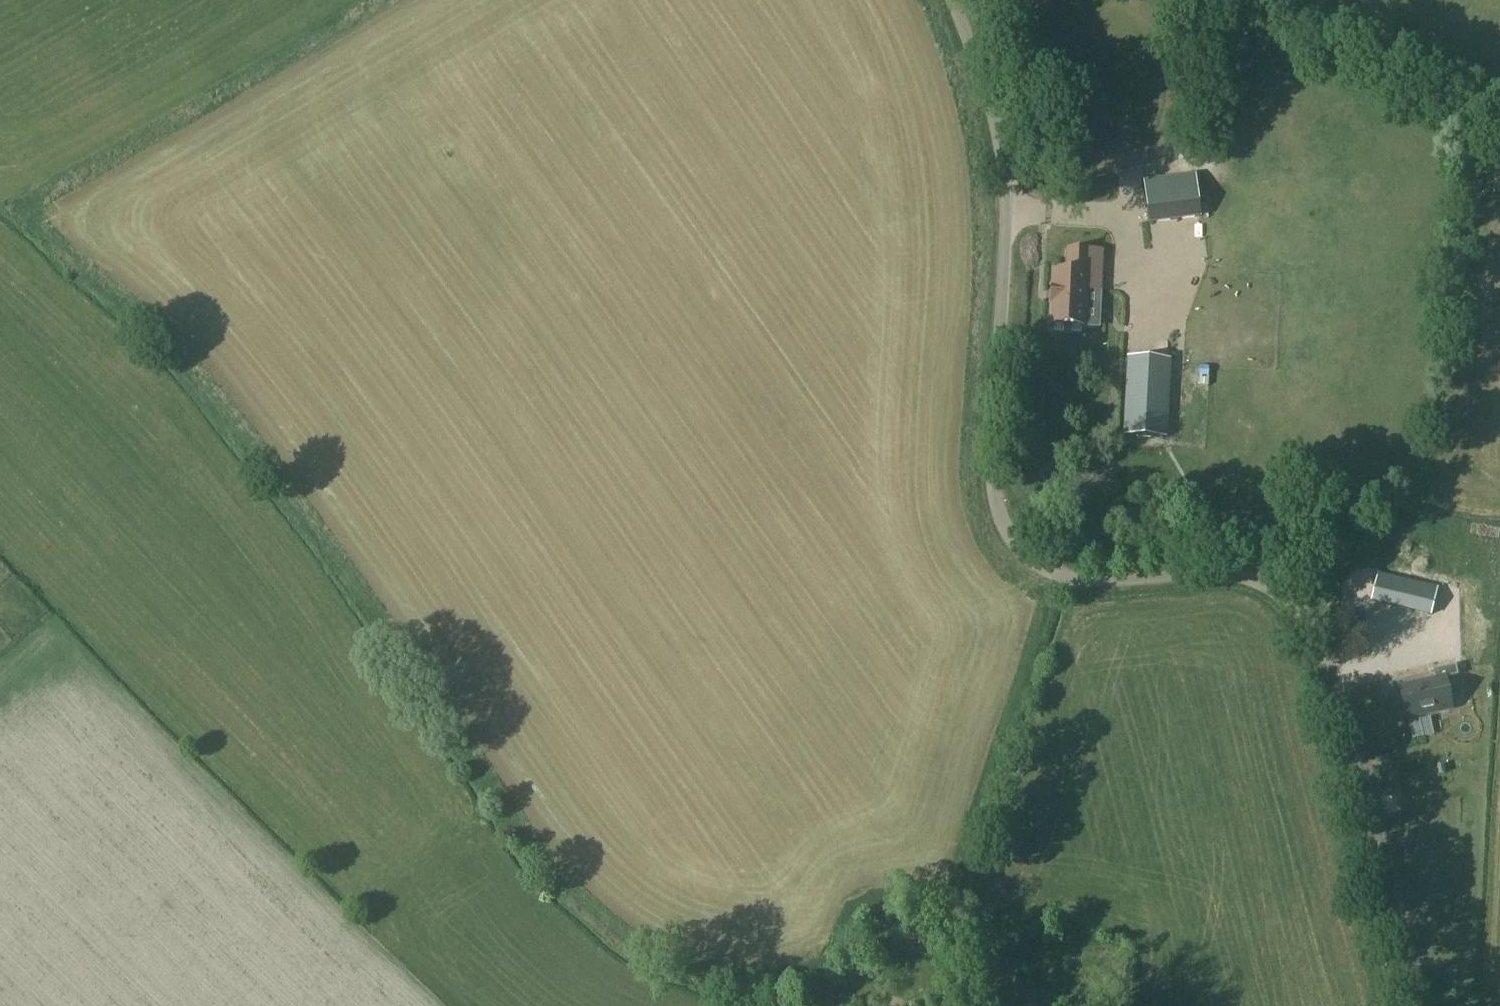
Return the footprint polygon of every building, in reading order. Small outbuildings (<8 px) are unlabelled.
[(1069,191),(1146,180),(1141,141),(1064,152),(1069,191)] [(1201,216),(1196,176),(1144,182),(1149,222),(1201,216)] [(1051,303),(1052,303),(1051,325),(1085,326),(1087,290),(1101,291),(1102,251),(1069,249),(1067,271),(1053,271),(1053,287),(1052,287),(1051,303)] [(1129,357),(1125,436),(1165,438),(1170,359),(1129,357)] [(1199,376),(1199,385),(1208,386),(1209,377),(1199,376)] [(1336,602),(1341,619),(1385,606),(1387,612),(1402,607),(1399,600),(1391,602),(1387,587),(1336,602)] [(1404,608),(1385,614),(1388,624),(1407,617),(1404,608)] [(1399,688),(1406,719),(1451,709),(1445,678),(1458,676),(1456,665),(1433,670),(1435,680),(1399,688)]
